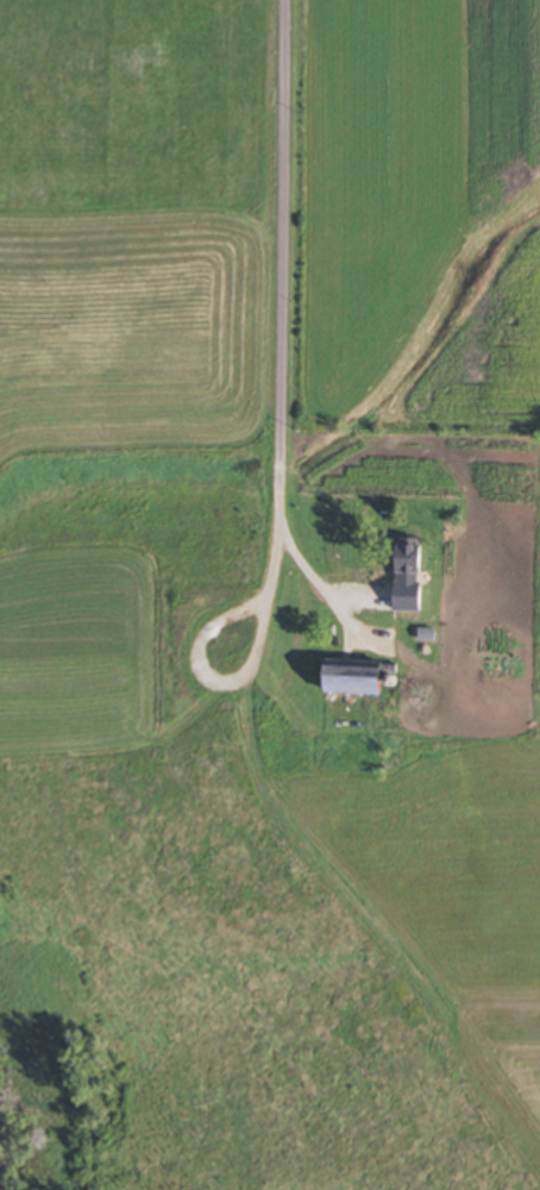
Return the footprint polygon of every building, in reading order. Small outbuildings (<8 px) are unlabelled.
[(422,571),(422,542),(396,542),(396,571),(422,571)] [(382,664),(326,664),(326,692),(382,692),(382,664)]
